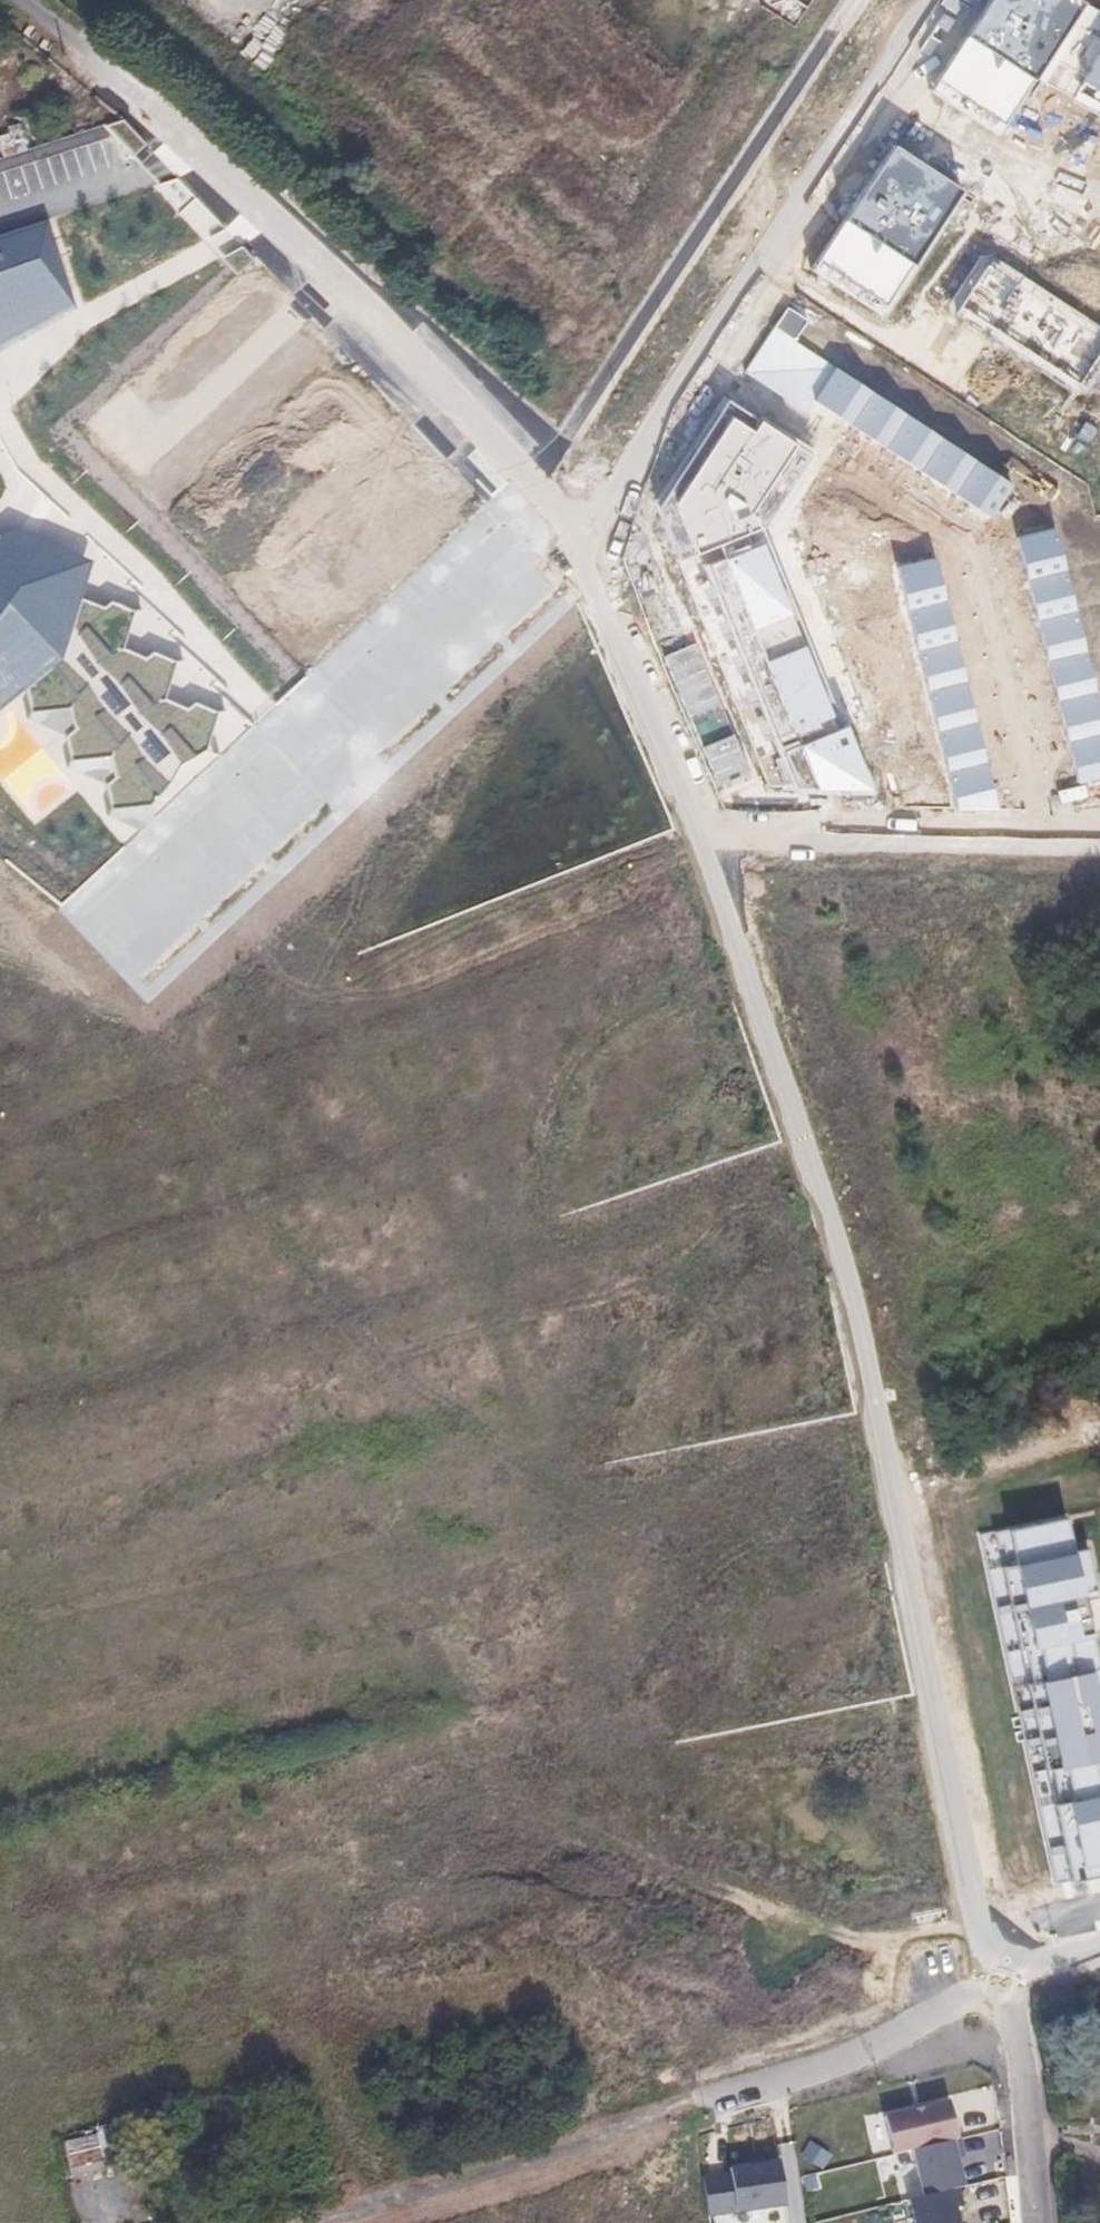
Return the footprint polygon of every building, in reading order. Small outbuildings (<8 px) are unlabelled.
[(45,222),(0,236),(0,349),(75,307),(45,222)] [(25,690),(30,712),(72,706),(74,728),(64,737),(69,761),(113,754),(116,777),(105,785),(111,809),(150,804),(170,782),(180,763),(205,749),(215,712),(194,703),(187,708),(164,698),(178,663),(153,654),(143,657),(123,647),(132,611),(110,603),(102,608),(80,598),(92,561),(9,525),(0,530),(0,710),(25,690)] [(912,2151),(958,2140),(948,2102),(883,2117),(893,2155),(912,2151)] [(118,2122),(60,2136),(68,2173),(127,2159),(118,2122)] [(964,2157),(960,2139),(958,2140),(912,2151),(923,2197),(958,2188),(963,2187),(956,2159),(964,2157)] [(785,2206),(778,2161),(761,2164),(746,2166),(729,2168),(735,2213),(785,2206)] [(958,2188),(923,2197),(909,2200),(915,2222),(958,2222),(955,2208),(962,2206),(958,2188)]
